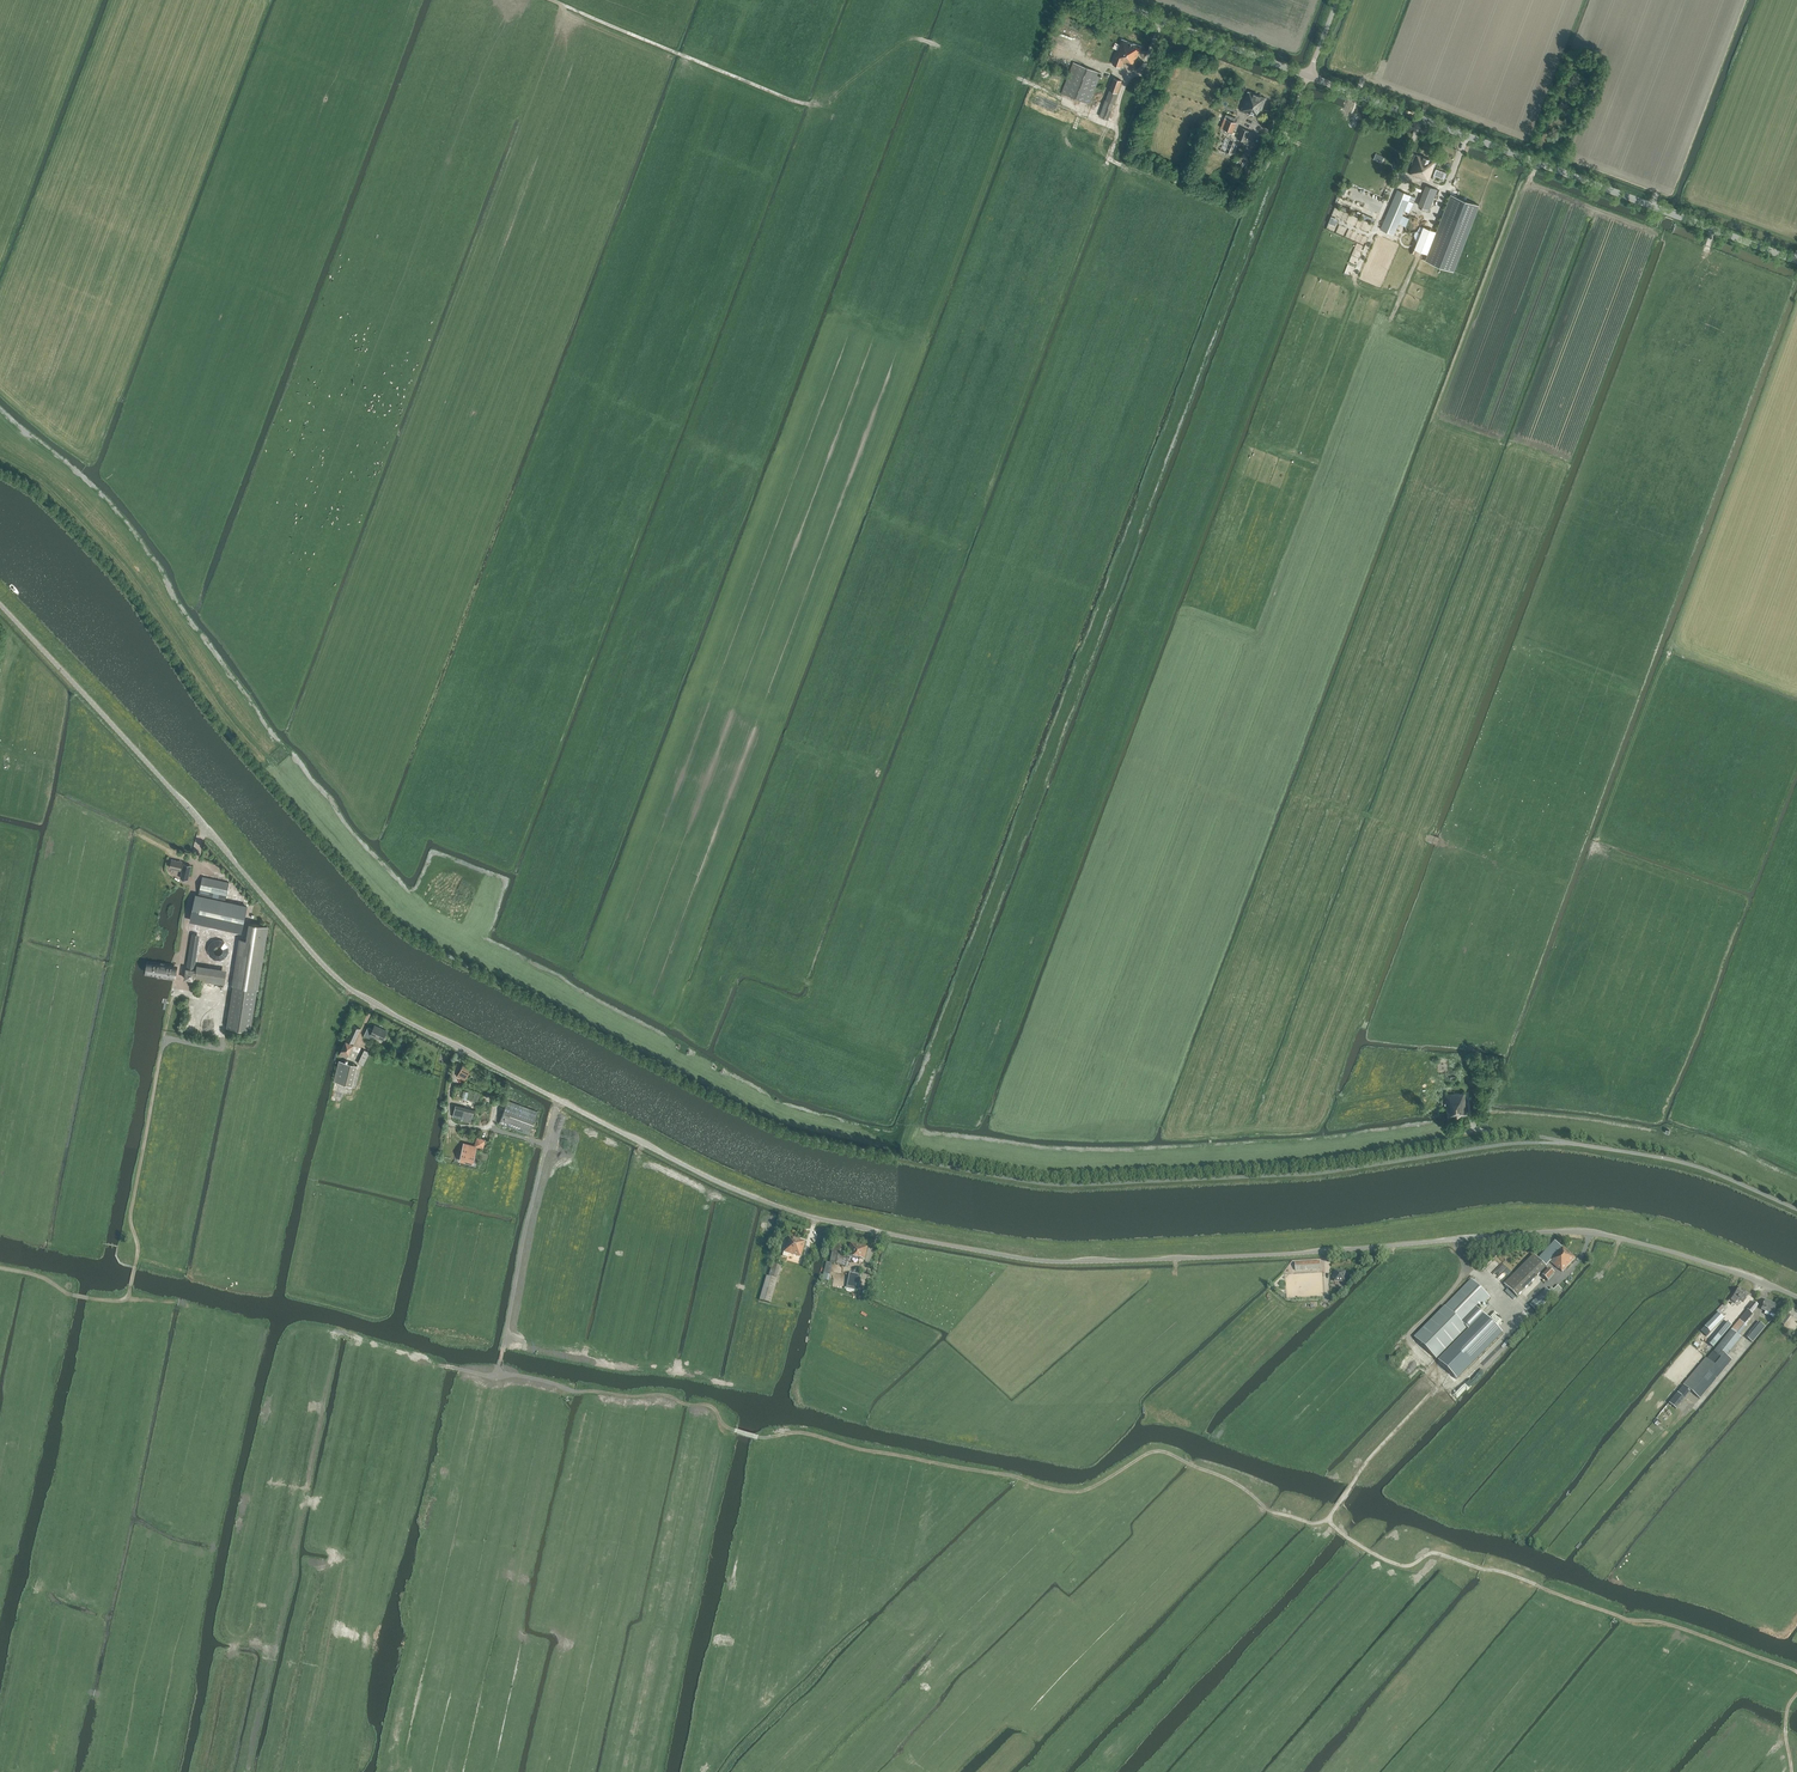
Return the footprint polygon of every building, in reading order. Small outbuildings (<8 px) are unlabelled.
[(1134,65),(1141,46),(1122,39),(1113,64),(1121,67),(1123,62),(1128,64),(1129,63),(1134,65)] [(1055,56),(1064,59),(1066,50),(1057,48),(1055,56)] [(1069,73),(1067,79),(1061,93),(1089,104),(1101,73),(1073,63),(1070,69),(1069,73)] [(1108,119),(1117,93),(1122,80),(1113,77),(1109,90),(1105,100),(1105,99),(1099,116),(1108,119)] [(1266,98),(1248,91),(1241,110),(1258,117),(1266,98)] [(1233,132),(1237,122),(1224,118),(1221,128),(1233,132)] [(1249,131),(1242,128),(1238,138),(1245,141),(1249,131)] [(1381,163),(1384,156),(1376,153),(1373,159),(1381,163)] [(1436,162),(1417,155),(1410,173),(1415,175),(1415,176),(1426,180),(1424,182),(1428,184),(1436,162)] [(1447,173),(1436,168),(1433,175),(1444,179),(1447,173)] [(1427,185),(1420,206),(1430,210),(1437,189),(1427,185)] [(1409,201),(1411,195),(1398,190),(1381,229),(1394,234),(1409,201)] [(1479,204),(1451,194),(1426,260),(1455,270),(1479,204)] [(1366,214),(1364,218),(1373,222),(1375,218),(1366,214)] [(1421,226),(1420,225),(1420,223),(1419,222),(1418,221),(1416,219),(1414,219),(1413,219),(1411,219),(1409,220),(1408,221),(1407,223),(1406,225),(1406,226),(1406,227),(1407,228),(1407,230),(1408,231),(1409,232),(1410,233),(1413,233),(1414,233),(1416,233),(1418,231),(1419,230),(1420,229),(1420,228),(1421,226)] [(170,867),(181,870),(183,862),(172,859),(170,867)] [(188,880),(191,865),(184,863),(181,878),(188,880)] [(229,882),(203,876),(199,895),(225,901),(229,882)] [(247,906),(195,894),(189,922),(241,934),(247,906)] [(267,925),(250,923),(248,939),(239,938),(232,985),(233,985),(227,1027),(249,1031),(256,989),(257,989),(267,925)] [(192,934),(187,969),(194,970),(195,965),(193,964),(197,935),(192,934)] [(210,958),(229,957),(228,940),(209,941),(210,958)] [(226,974),(196,969),(195,980),(224,985),(226,974)] [(353,1025),(346,1040),(353,1044),(361,1028),(357,1026),(353,1025)] [(368,1027),(364,1035),(371,1038),(372,1036),(383,1040),(387,1031),(375,1025),(373,1029),(368,1027)] [(353,1044),(346,1040),(339,1055),(346,1059),(353,1044)] [(370,1052),(364,1050),(358,1063),(363,1066),(370,1052)] [(334,1081),(352,1086),(357,1065),(339,1060),(334,1081)] [(479,1104),(484,1089),(464,1082),(465,1080),(471,1068),(463,1064),(462,1067),(457,1076),(453,1090),(454,1090),(451,1098),(457,1100),(458,1097),(471,1101),(479,1104)] [(1448,1117),(1466,1115),(1464,1094),(1459,1094),(1459,1093),(1445,1095),(1448,1117)] [(529,1134),(538,1112),(508,1101),(499,1123),(529,1134)] [(471,1123),(474,1110),(455,1105),(452,1118),(471,1123)] [(483,1147),(485,1139),(477,1137),(475,1145),(483,1147)] [(473,1163),(474,1158),(477,1146),(476,1149),(467,1146),(467,1144),(463,1143),(459,1160),(473,1163)] [(801,1257),(805,1242),(788,1237),(784,1252),(783,1256),(788,1257),(789,1254),(801,1257)] [(1555,1241),(1540,1258),(1538,1259),(1534,1255),(1505,1285),(1517,1297),(1547,1267),(1545,1266),(1546,1265),(1547,1265),(1550,1262),(1558,1269),(1559,1269),(1561,1271),(1562,1272),(1565,1269),(1575,1258),(1562,1247),(1555,1241)] [(852,1258),(859,1259),(865,1260),(866,1254),(866,1253),(867,1247),(850,1244),(848,1255),(845,1254),(846,1247),(840,1246),(834,1244),(830,1263),(831,1263),(836,1265),(846,1267),(847,1260),(850,1260),(851,1258),(852,1259),(852,1258)] [(1296,1270),(1320,1269),(1319,1265),(1319,1261),(1295,1263),(1295,1267),(1296,1270)] [(771,1303),(781,1267),(773,1264),(769,1277),(767,1276),(761,1294),(762,1294),(760,1300),(771,1303)] [(1548,1281),(1554,1274),(1552,1271),(1549,1269),(1542,1276),(1545,1279),(1548,1281)] [(1344,1282),(1345,1272),(1335,1271),(1335,1275),(1333,1275),(1333,1278),(1335,1278),(1334,1281),(1344,1282)] [(857,1291),(858,1286),(861,1276),(849,1273),(847,1284),(846,1288),(857,1291)] [(1466,1328),(1463,1325),(1478,1310),(1479,1309),(1490,1298),(1472,1280),(1415,1338),(1436,1359),(1466,1328)] [(1556,1292),(1560,1288),(1558,1286),(1554,1290),(1552,1288),(1549,1291),(1546,1289),(1533,1302),(1540,1308),(1553,1295),(1556,1292)] [(1749,1295),(1740,1288),(1731,1300),(1736,1304),(1739,1299),(1744,1303),(1749,1295)] [(1769,1316),(1770,1313),(1773,1314),(1777,1306),(1765,1300),(1763,1305),(1761,1309),(1766,1311),(1764,1314),(1769,1316)] [(1752,1314),(1758,1306),(1754,1302),(1747,1310),(1748,1310),(1732,1330),(1736,1333),(1738,1333),(1740,1335),(1749,1323),(1747,1322),(1753,1314),(1752,1314)] [(1728,1307),(1724,1304),(1716,1312),(1718,1313),(1701,1331),(1706,1336),(1724,1319),(1720,1315),(1728,1307)] [(1469,1330),(1438,1361),(1457,1379),(1503,1333),(1479,1309),(1478,1310),(1464,1325),(1467,1328),(1469,1330)] [(1714,1347),(1717,1344),(1732,1325),(1728,1321),(1709,1343),(1714,1347)] [(1746,1338),(1753,1343),(1766,1327),(1759,1322),(1749,1334),(1750,1334),(1746,1338)] [(1732,1360),(1727,1356),(1741,1338),(1731,1330),(1714,1352),(1713,1352),(1707,1359),(1706,1357),(1683,1385),(1700,1399),(1732,1360)] [(1684,1399),(1678,1393),(1669,1403),(1676,1409),(1684,1399)]
